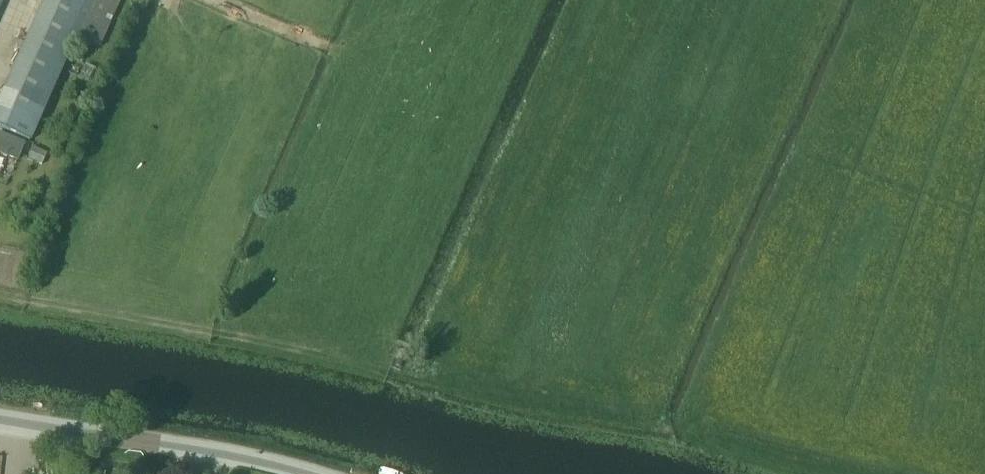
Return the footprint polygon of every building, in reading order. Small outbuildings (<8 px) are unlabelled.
[(0,97),(0,128),(29,141),(74,38),(100,48),(120,0),(42,0),(0,97)]
